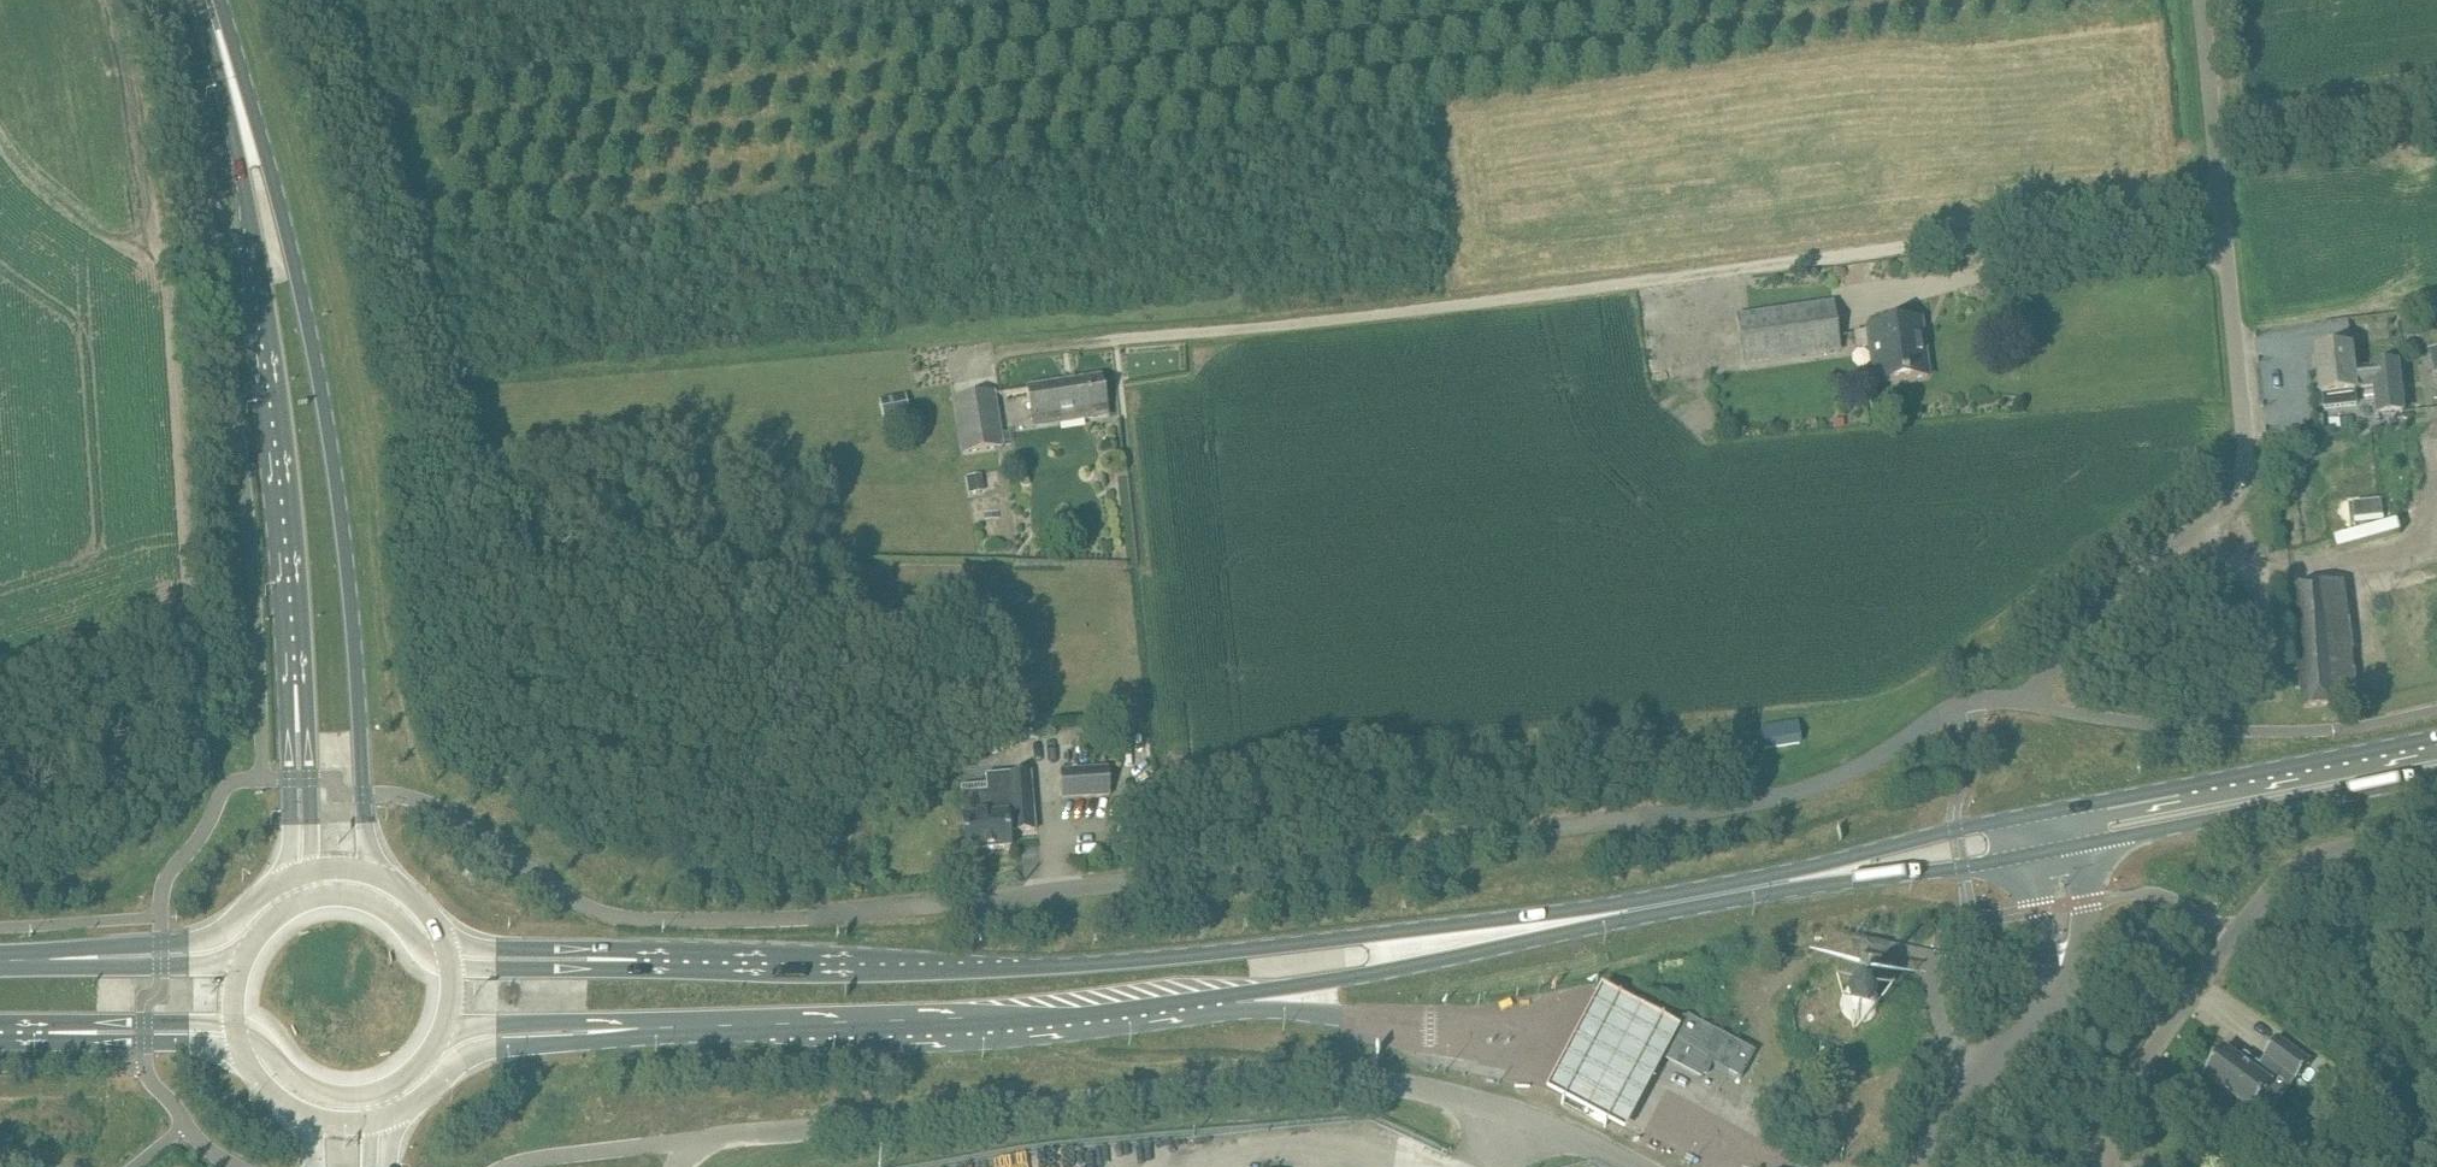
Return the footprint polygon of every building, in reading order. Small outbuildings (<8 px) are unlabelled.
[(1738,317),(1741,341),(1744,365),(1840,352),(1833,304),(1738,317)] [(1854,334),(1856,349),(1870,348),(1875,385),(1928,378),(1925,354),(1919,354),(1915,323),(1867,330),(1867,332),(1854,334)] [(2418,325),(2402,328),(2405,343),(2421,339),(2418,325)] [(2371,366),(2372,370),(2355,371),(2352,349),(2318,353),(2323,397),(2324,397),(2325,409),(2358,406),(2357,393),(2357,390),(2374,388),(2377,417),(2406,416),(2401,363),(2371,366)] [(1028,390),(1033,420),(1083,412),(1085,420),(1106,417),(1101,379),(1028,390)] [(955,401),(964,455),(1003,449),(993,394),(955,401)] [(884,424),(910,419),(906,396),(881,402),(884,424)] [(1792,431),(1811,430),(1811,414),(1791,415),(1792,431)] [(981,476),(966,478),(969,495),(984,493),(981,476)] [(807,497),(806,484),(794,485),(794,498),(807,497)] [(2383,501),(2354,504),(2355,521),(2385,518),(2383,501)] [(2389,520),(2326,538),(2330,554),(2394,536),(2389,520)] [(2304,708),(2356,703),(2343,584),(2291,590),(2304,708)] [(1796,723),(1764,727),(1765,748),(1799,743),(1796,723)] [(888,777),(886,779),(892,784),(897,790),(909,779),(903,773),(902,772),(897,767),(888,777)] [(1061,771),(1063,800),(1109,797),(1108,769),(1061,771)] [(961,787),(966,852),(1011,849),(1010,833),(1035,831),(1031,773),(1004,776),(1005,790),(991,791),(990,785),(961,787)] [(1879,1009),(1880,1007),(1880,1006),(1880,1004),(1880,1002),(1879,999),(1879,997),(1878,995),(1876,992),(1886,972),(1869,964),(1858,984),(1855,984),(1840,977),(1826,1003),(1841,1010),(1842,1012),(1843,1015),(1832,1040),(1850,1048),(1861,1024),(1865,1023),(1868,1022),(1871,1020),(1873,1019),(1875,1017),(1877,1014),(1879,1011),(1879,1009)] [(1676,1029),(1600,989),(1558,1068),(1548,1086),(1623,1127),(1635,1105),(1676,1029)] [(1755,1053),(1700,1024),(1699,1026),(1685,1019),(1664,1058),(1703,1078),(1711,1064),(1741,1080),(1755,1053)] [(2205,1076),(2225,1090),(2254,1113),(2284,1071),(2298,1081),(2311,1063),(2278,1039),(2265,1057),(2269,1059),(2263,1067),(2246,1055),(2241,1061),(2225,1049),(2205,1076)]
